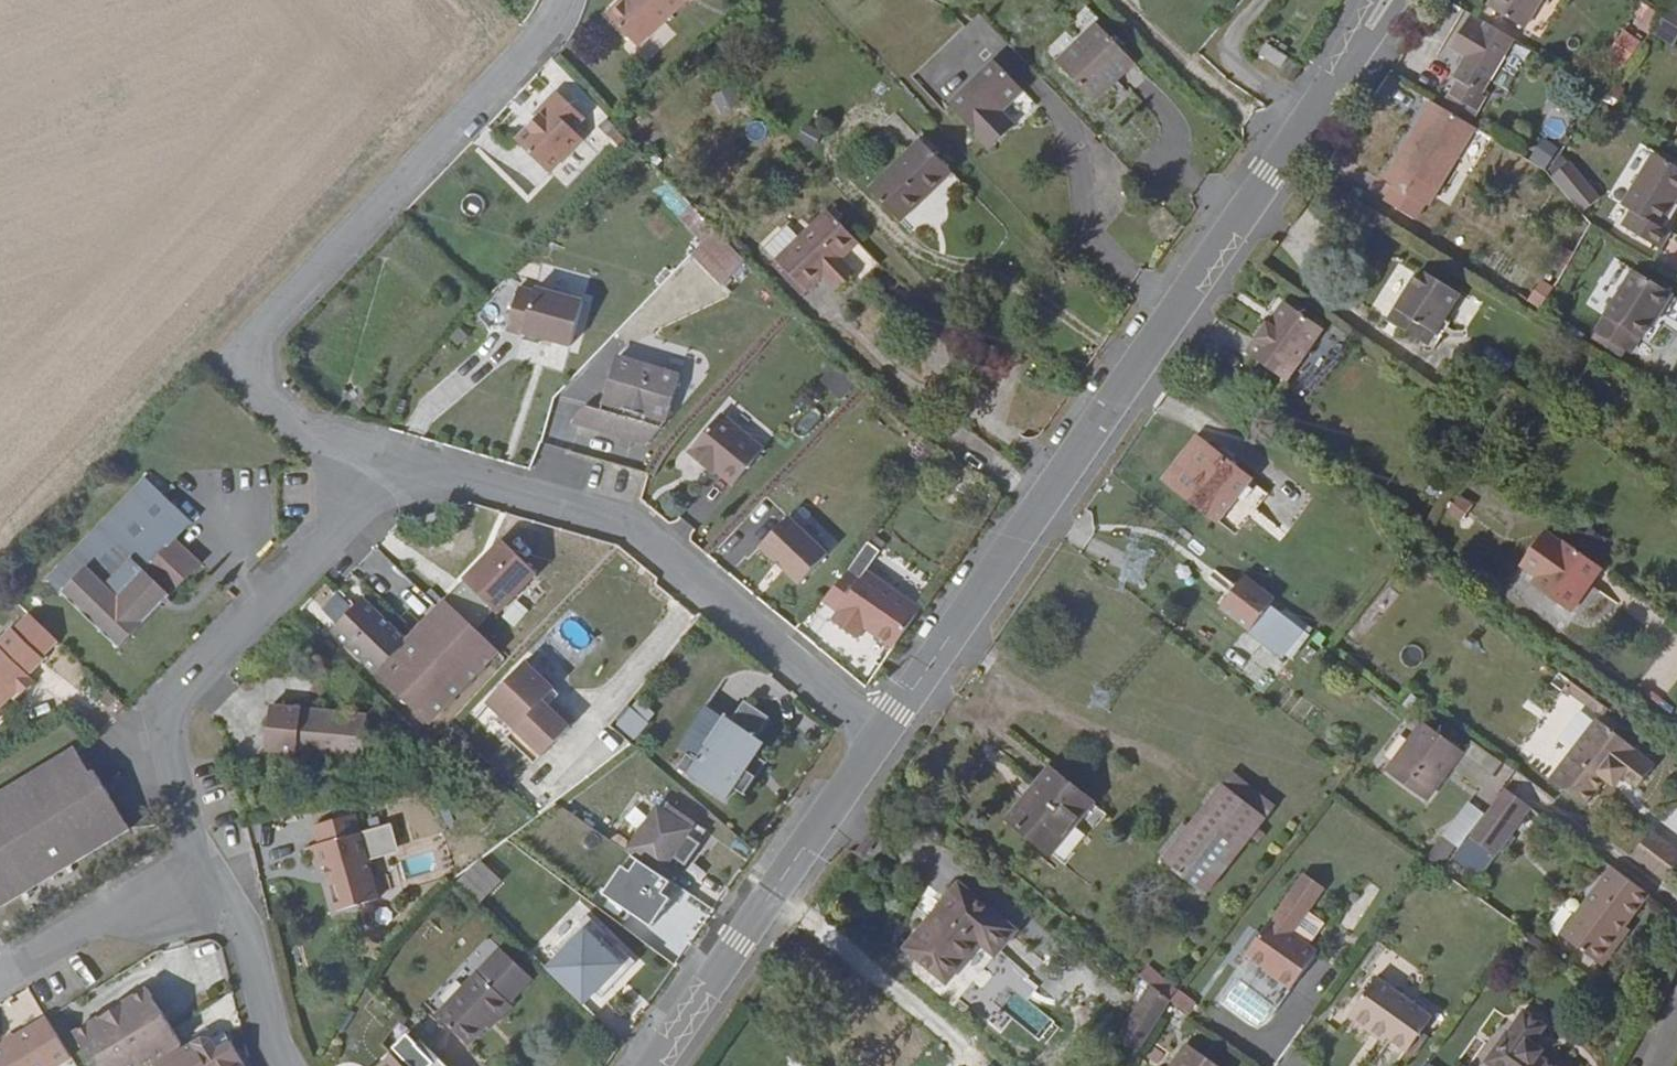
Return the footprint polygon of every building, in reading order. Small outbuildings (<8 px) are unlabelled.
[(693,0),(629,0),(627,2),(624,0),(623,0),(606,16),(638,50),(686,3),(688,5),(693,0)] [(1492,11),(1530,33),(1549,0),(1499,0),(1492,11)] [(1447,36),(1460,8),(1447,2),(1434,30),(1447,36)] [(1676,28),(1676,10),(1675,9),(1667,20),(1666,22),(1676,28)] [(1644,31),(1653,39),(1656,35),(1666,22),(1667,20),(1656,13),(1644,31)] [(1487,98),(1519,44),(1476,18),(1456,52),(1471,61),(1459,82),(1461,84),(1487,98)] [(1656,35),(1676,48),(1676,28),(1666,22),(1656,35)] [(1097,26),(1058,65),(1096,104),(1116,85),(1112,81),(1131,62),(1097,26)] [(1614,58),(1628,67),(1644,45),(1629,36),(1614,58)] [(1267,46),(1260,56),(1281,70),(1288,59),(1267,46)] [(1624,73),(1628,67),(1614,58),(1609,63),(1624,73)] [(1281,79),(1287,81),(1296,67),(1289,62),(1281,79)] [(993,65),(950,107),(990,148),(1012,127),(1000,114),(1021,94),(993,65)] [(1296,67),(1287,81),(1293,85),(1301,69),(1296,67)] [(1491,101),(1487,98),(1461,84),(1446,111),(1475,129),(1491,101)] [(731,91),(714,100),(722,114),(739,106),(731,91)] [(543,114),(538,120),(516,144),(551,175),(583,141),(573,132),(585,120),(557,94),(541,112),(543,114)] [(1434,210),(1481,132),(1475,129),(1446,111),(1436,105),(1426,122),(1429,125),(1393,186),(1399,190),(1390,206),(1421,224),(1431,208),(1434,210)] [(807,128),(799,142),(813,150),(821,136),(807,128)] [(1541,137),(1529,159),(1548,168),(1559,146),(1541,137)] [(921,143),(871,192),(901,224),(950,173),(921,143)] [(1659,156),(1627,209),(1636,215),(1627,230),(1666,253),(1676,235),(1666,230),(1676,212),(1676,167),(1659,156)] [(1575,168),(1565,158),(1554,174),(1560,181),(1575,168)] [(1558,182),(1587,216),(1604,202),(1575,168),(1560,181),(1558,182)] [(766,251),(777,262),(807,294),(824,278),(839,293),(856,275),(864,284),(881,267),(829,213),(801,240),(790,228),(766,251)] [(693,258),(715,279),(738,254),(716,234),(693,258)] [(721,285),(744,260),(738,254),(715,279),(721,285)] [(807,294),(777,262),(772,267),(802,299),(807,294)] [(1411,319),(1403,331),(1439,354),(1449,337),(1443,333),(1465,297),(1427,273),(1403,314),(1411,319)] [(1637,358),(1675,296),(1639,273),(1600,335),(1637,358)] [(1532,310),(1543,317),(1559,293),(1548,286),(1532,310)] [(535,295),(519,290),(508,333),(524,337),(523,341),(540,346),(541,340),(573,349),(584,303),(536,291),(535,295)] [(1273,331),(1311,358),(1328,333),(1291,306),(1273,331)] [(1395,326),(1403,331),(1411,319),(1403,314),(1395,326)] [(1292,385),(1311,358),(1273,331),(1254,357),(1292,385)] [(621,439),(631,443),(646,447),(661,429),(663,422),(666,424),(679,376),(623,359),(619,360),(617,364),(603,413),(588,409),(581,412),(575,420),(573,425),(621,439)] [(843,379),(836,385),(846,395),(852,389),(843,379)] [(710,467),(716,473),(734,488),(764,451),(721,415),(688,456),(707,471),(710,467)] [(628,452),(631,443),(621,439),(619,448),(628,452)] [(1182,492),(1215,450),(1203,442),(1171,484),(1182,492)] [(1256,483),(1215,450),(1182,492),(1224,524),(1256,483)] [(713,477),(716,473),(710,467),(707,471),(713,477)] [(169,597),(173,600),(205,567),(180,544),(197,527),(149,481),(51,583),(123,653),(163,611),(158,608),(169,597)] [(1274,498),(1256,483),(1224,524),(1241,539),(1274,498)] [(1465,523),(1475,508),(1468,503),(1457,516),(1465,523)] [(441,530),(438,519),(416,525),(420,536),(441,530)] [(789,519),(761,548),(800,587),(829,556),(789,519)] [(1569,545),(1538,589),(1576,615),(1608,572),(1569,545)] [(504,624),(544,584),(505,546),(466,585),(504,624)] [(389,590),(403,574),(375,548),(360,565),(389,590)] [(895,645),(897,646),(922,611),(868,573),(861,583),(849,573),(824,603),(840,614),(834,623),(860,640),(866,630),(872,629),(878,632),(879,638),(889,646),(895,645)] [(1281,602),(1250,578),(1225,613),(1255,636),(1276,609),(1281,602)] [(457,611),(470,603),(458,585),(445,593),(457,611)] [(163,611),(173,600),(169,597),(158,608),(163,611)] [(448,606),(442,613),(409,646),(365,605),(335,636),(431,730),(501,657),(448,606)] [(1276,609),(1255,636),(1288,664),(1310,635),(1276,609)] [(3,712),(15,700),(17,698),(15,697),(30,680),(0,650),(0,715),(3,712)] [(572,733),(553,714),(545,706),(557,694),(528,668),(490,707),(517,734),(509,743),(537,770),(572,733)] [(1600,718),(1607,708),(1589,694),(1582,703),(1600,718)] [(15,700),(3,712),(8,716),(20,704),(15,700)] [(757,780),(767,767),(760,762),(765,754),(758,749),(777,723),(752,705),(737,724),(731,720),(706,757),(697,750),(681,771),(729,805),(737,793),(747,800),(760,782),(757,780)] [(557,710),(553,714),(572,733),(576,728),(557,710)] [(268,755),(335,762),(356,764),(365,765),(370,721),(273,712),(268,755)] [(648,729),(632,714),(618,731),(634,745),(648,729)] [(1620,772),(1629,778),(1644,791),(1662,767),(1603,722),(1557,783),(1591,810),(1612,783),(1620,772)] [(1470,755),(1429,726),(1393,775),(1433,805),(1470,755)] [(132,834),(96,775),(93,777),(77,752),(0,799),(0,914),(132,834)] [(356,764),(335,762),(332,780),(355,783),(356,764)] [(1058,859),(1102,807),(1056,770),(1014,823),(1058,859)] [(1621,789),(1629,778),(1620,772),(1612,783),(1621,789)] [(1239,775),(1229,787),(1273,822),(1283,809),(1239,775)] [(1273,822),(1229,787),(1195,831),(1170,862),(1169,864),(1213,898),(1258,840),(1264,845),(1270,837),(1264,832),(1273,822)] [(1495,813),(1520,830),(1536,809),(1511,791),(1495,813)] [(1115,818),(1102,807),(1058,859),(1072,871),(1115,818)] [(695,828),(689,824),(670,811),(666,817),(661,813),(632,855),(665,877),(675,863),(691,842),(699,847),(706,836),(695,828)] [(1495,813),(1475,839),(1500,858),(1520,830),(1495,813)] [(368,860),(362,839),(357,820),(317,831),(322,850),(317,851),(323,875),(328,873),(332,886),(330,886),(339,917),(381,905),(368,860)] [(691,820),(689,824),(695,828),(698,823),(691,820)] [(1170,862),(1195,831),(1189,826),(1165,857),(1170,862)] [(389,832),(362,839),(368,860),(395,852),(389,832)] [(1672,886),(1676,879),(1676,849),(1656,833),(1636,860),(1672,886)] [(1448,872),(1464,848),(1450,838),(1434,861),(1448,872)] [(691,842),(675,863),(689,872),(704,850),(699,847),(691,842)] [(1631,929),(1654,897),(1619,871),(1585,916),(1590,919),(1572,942),(1609,969),(1626,944),(1622,941),(1631,929)] [(1298,937),(1314,915),(1330,891),(1312,877),(1278,925),(1276,924),(1252,958),(1298,991),(1323,954),(1316,949),(1298,937)] [(988,976),(1024,934),(966,887),(913,952),(955,987),(971,968),(980,976),(988,976)] [(1332,927),(1314,915),(1298,937),(1316,949),(1332,927)] [(1590,919),(1585,916),(1567,939),(1572,942),(1590,919)] [(561,963),(550,977),(584,1011),(597,998),(603,1005),(639,970),(591,922),(557,958),(561,963)] [(1635,933),(1631,929),(1622,941),(1626,944),(1635,933)] [(469,1050),(487,1032),(510,1008),(534,985),(504,955),(438,1020),(469,1050)] [(1158,989),(1177,1005),(1187,993),(1156,968),(1146,979),(1158,989)] [(1382,1031),(1395,1040),(1415,1055),(1440,1020),(1383,980),(1355,1020),(1379,1037),(1382,1031)] [(1166,1019),(1177,1005),(1158,989),(1147,1007),(1166,1019)] [(148,994),(123,1010),(126,1015),(106,1027),(103,1022),(76,1038),(92,1065),(153,1065),(155,1065),(178,1051),(183,1049),(148,994)] [(1145,1057),(1177,1005),(1166,1019),(1139,1053),(1145,1057)] [(1139,1053),(1166,1019),(1147,1007),(1125,1044),(1139,1053)] [(510,1008),(487,1032),(490,1035),(514,1012),(510,1008)] [(126,1015),(123,1010),(103,1022),(106,1027),(126,1015)] [(1492,1065),(1494,1065),(1559,1065),(1546,1058),(1550,1053),(1536,1043),(1548,1026),(1530,1013),(1515,1035),(1513,1034),(1492,1065)] [(1207,1034),(1180,1015),(1173,1024),(1200,1044),(1207,1034)] [(49,1025),(36,1034),(34,1031),(16,1042),(6,1049),(0,1052),(0,1065),(66,1065),(71,1063),(49,1025)] [(1391,1045),(1395,1040),(1382,1031),(1379,1037),(1391,1045)] [(6,1049),(16,1042),(14,1040),(4,1045),(6,1049)] [(237,1057),(224,1064),(218,1055),(212,1045),(202,1044),(181,1056),(165,1065),(242,1065),(237,1057)] [(224,1064),(237,1057),(231,1047),(218,1055),(224,1064)] [(1193,1048),(1180,1065),(1219,1065),(1193,1048)] [(178,1051),(155,1065),(165,1065),(181,1056),(178,1051)]
